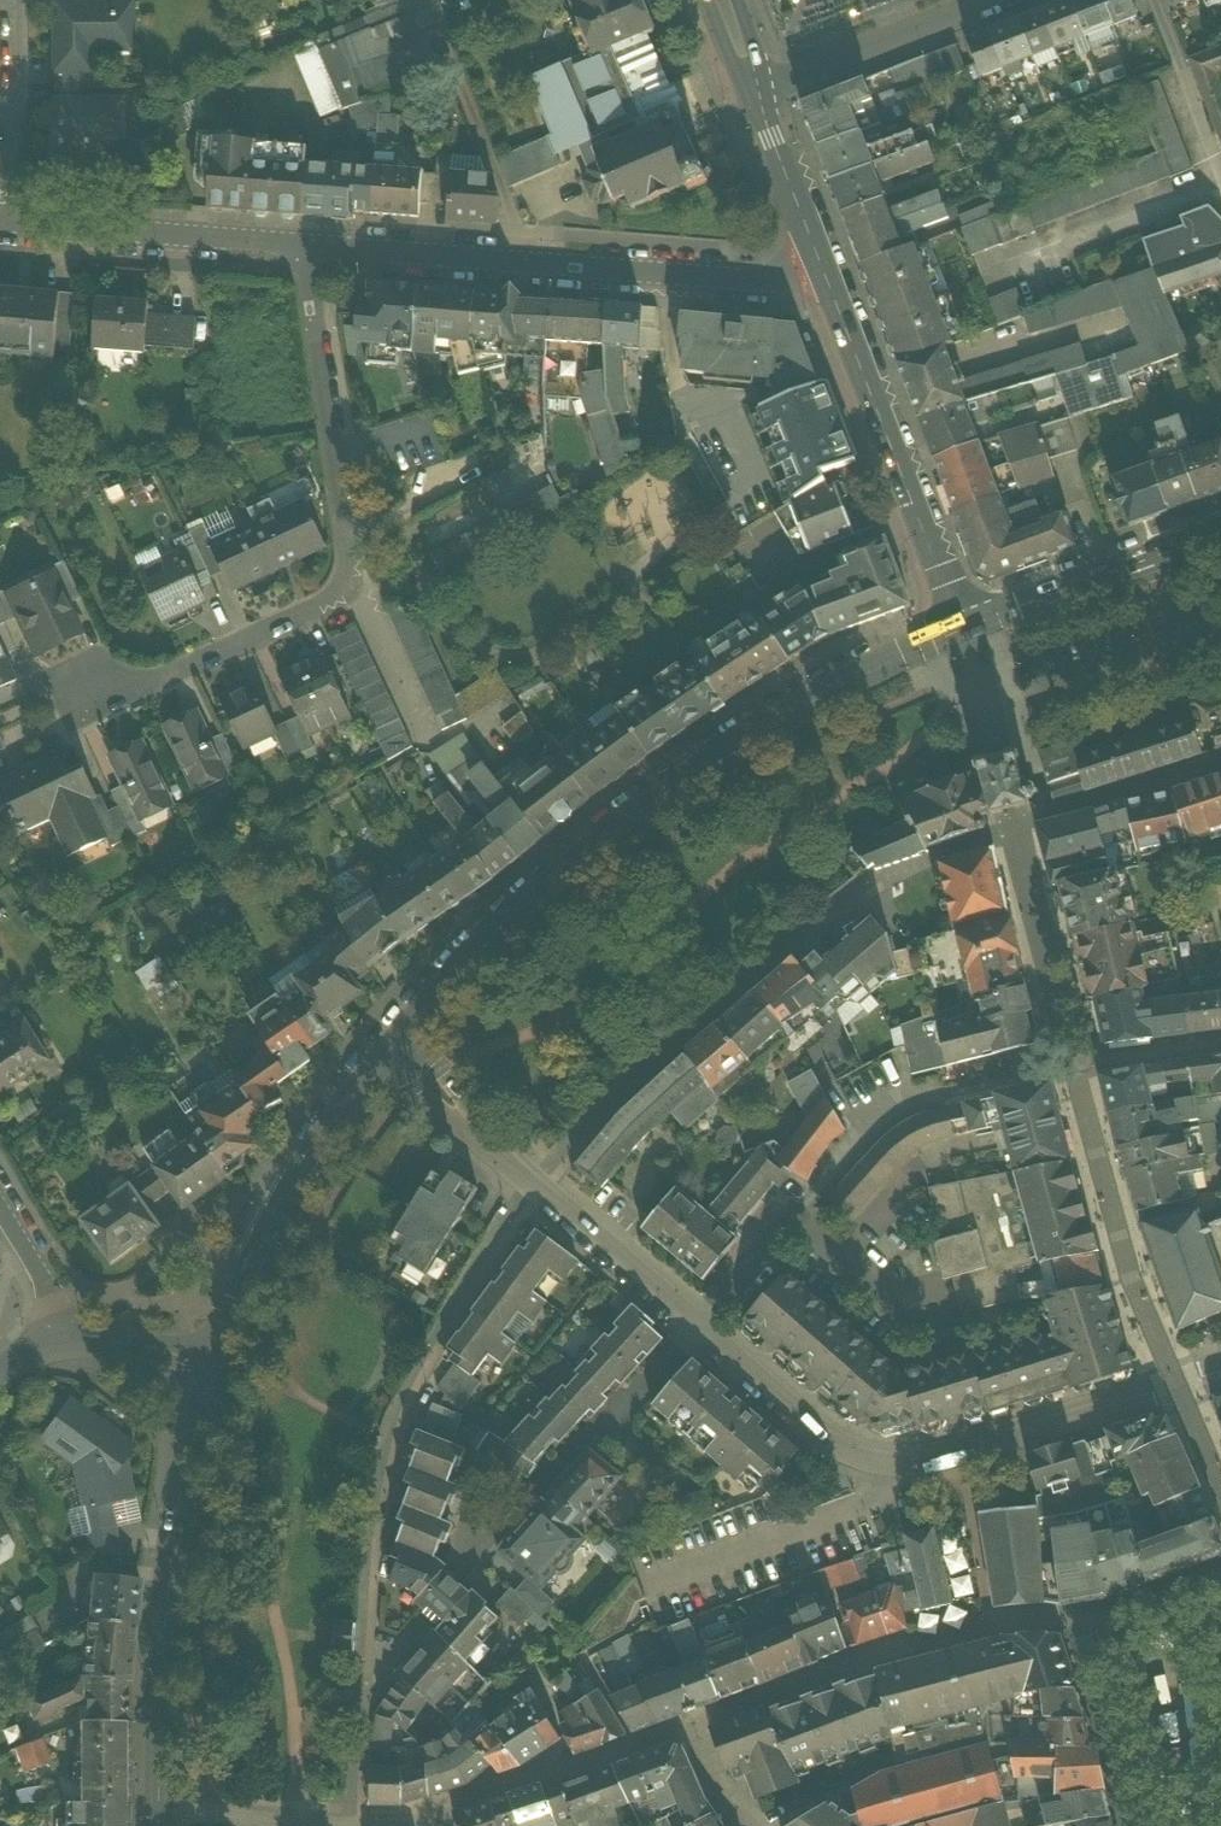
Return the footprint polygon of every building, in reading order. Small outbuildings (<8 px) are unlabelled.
[(355,49),(389,37),(390,40),(407,33),(409,36),(448,20),(440,0),(411,0),(400,5),(376,15),(347,27),(355,49)] [(376,15),(400,5),(398,0),(376,0),(376,15)] [(512,9),(534,0),(508,0),(512,9)] [(578,22),(595,56),(613,48),(643,35),(647,36),(648,36),(653,34),(656,27),(652,20),(649,19),(640,0),(571,0),(568,1),(578,22)] [(1070,0),(1041,12),(1055,49),(1085,38),(1070,0)] [(1070,0),(1085,38),(1113,27),(1103,0),(1071,0),(1070,0)] [(1113,27),(1138,17),(1133,3),(1132,0),(1103,0),(1113,27)] [(1195,0),(1170,0),(1174,8),(1190,2),(1195,0)] [(54,73),(90,73),(90,71),(83,71),(83,43),(128,42),(128,49),(130,49),(130,2),(54,2),(54,73)] [(1194,11),(1190,2),(1174,8),(1177,18),(1194,11)] [(1032,15),(1018,21),(1032,58),(1055,49),(1041,12),(1032,15)] [(990,32),(1004,69),(1021,62),(1032,58),(1018,21),(990,32)] [(586,59),(595,56),(578,22),(570,26),(585,57),(586,59)] [(315,41),(345,110),(352,108),(380,99),(420,87),(426,85),(416,53),(396,59),(362,69),(355,49),(347,27),(315,40),(315,41)] [(982,78),(1004,69),(990,32),(967,41),(982,78)] [(643,35),(613,48),(634,104),(639,102),(649,129),(658,125),(657,124),(659,123),(662,114),(671,111),(680,113),(680,116),(682,115),(648,36),(647,36),(643,35)] [(390,40),(389,37),(355,49),(362,69),(396,59),(390,40)] [(292,50),(320,118),(345,110),(315,41),(315,40),(292,50)] [(83,71),(90,71),(89,49),(128,49),(128,42),(83,43),(83,71)] [(956,45),(925,57),(935,84),(966,72),(956,45)] [(643,131),(649,129),(639,102),(634,104),(613,48),(595,56),(586,59),(586,60),(576,65),(575,61),(556,69),(559,75),(539,84),(549,107),(544,109),(550,123),(551,123),(557,137),(551,140),(556,153),(577,144),(593,138),(596,146),(607,141),(604,133),(620,126),(619,123),(634,116),(640,131),(643,130),(643,131)] [(1198,81),(1216,74),(1220,72),(1220,48),(1190,60),(1198,81)] [(890,71),(908,116),(943,104),(935,84),(925,57),(890,71)] [(1024,70),(1021,62),(1004,69),(1007,77),(1024,70)] [(54,73),(54,87),(84,87),(90,87),(90,73),(54,73)] [(1216,74),(1198,81),(1218,133),(1220,132),(1220,87),(1216,74)] [(865,81),(844,89),(855,118),(866,114),(862,105),(873,102),(865,81)] [(1026,204),(1035,230),(1171,179),(1194,170),(1160,82),(1133,92),(1145,122),(1157,154),(1124,167),(1090,179),(1090,180),(1026,204)] [(84,101),(84,87),(54,87),(54,101),(84,101)] [(861,132),(855,118),(844,89),(805,104),(802,108),(818,149),(861,132)] [(205,94),(173,110),(186,135),(218,120),(205,94)] [(351,121),(356,136),(378,130),(379,115),(380,100),(380,99),(352,108),(356,120),(351,121)] [(54,169),(99,169),(99,136),(123,136),(123,101),(84,101),(54,101),(54,169)] [(633,210),(634,211),(637,209),(636,208),(650,202),(651,203),(654,202),(653,201),(668,194),(668,196),(671,194),(670,193),(685,187),(685,188),(687,187),(688,192),(709,183),(709,181),(713,179),(714,180),(716,179),(707,160),(705,161),(706,162),(701,164),(686,128),(691,126),(691,127),(693,127),(687,112),(685,113),(685,114),(682,115),(680,116),(680,113),(671,111),(662,114),(659,123),(657,124),(658,125),(649,129),(643,131),(643,130),(640,131),(641,132),(626,138),(626,137),(623,138),(623,140),(609,146),(608,145),(606,146),(606,147),(605,148),(610,160),(601,164),(601,163),(599,164),(598,164),(598,166),(598,167),(588,171),(592,179),(583,182),(592,202),(600,199),(604,206),(613,202),(614,203),(615,204),(618,203),(617,202),(626,198),(632,210),(633,210)] [(378,130),(378,135),(389,135),(388,146),(398,146),(400,116),(379,115),(378,130)] [(1118,153),(1124,167),(1157,154),(1145,122),(1115,133),(1121,151),(1122,151),(1118,153)] [(933,125),(914,133),(920,150),(929,147),(940,143),(933,125)] [(881,126),(861,132),(868,150),(887,142),(881,126)] [(991,135),(999,157),(1015,151),(1006,130),(991,135)] [(830,183),(874,167),(868,150),(861,132),(818,149),(830,183)] [(914,133),(887,142),(868,150),(874,167),(920,150),(914,133)] [(377,145),(388,146),(389,135),(378,135),(377,145)] [(961,147),(957,137),(940,143),(929,147),(935,163),(962,153),(961,147)] [(500,159),(511,188),(562,166),(556,153),(551,140),(549,138),(500,159)] [(598,164),(599,164),(592,148),(596,146),(593,138),(577,144),(588,171),(598,167),(598,166),(598,164)] [(211,209),(250,212),(256,145),(206,141),(203,188),(212,189),(211,209)] [(250,212),(303,216),(307,164),(308,149),(256,145),(250,212)] [(377,145),(375,170),(396,171),(398,146),(388,146),(377,145)] [(920,150),(874,167),(880,184),(936,163),(935,163),(929,147),(920,150)] [(455,156),(455,159),(454,175),(491,178),(481,158),(455,156)] [(439,157),(438,175),(436,203),(450,204),(453,175),(454,175),(455,159),(439,157)] [(303,216),(317,217),(322,166),(307,164),(303,216)] [(375,170),(322,166),(317,217),(356,220),(356,212),(372,214),(375,170)] [(885,198),(880,184),(874,167),(830,183),(842,214),(885,198)] [(423,174),(396,171),(375,170),(372,214),(420,218),(421,202),(423,174)] [(421,202),(436,203),(438,175),(423,174),(421,202)] [(470,222),(499,224),(501,199),(489,198),(491,178),(454,175),(453,175),(450,204),(449,220),(470,222)] [(939,193),(890,211),(896,224),(944,206),(939,193)] [(852,241),(896,224),(890,211),(885,198),(842,214),(852,241)] [(1001,246),(1001,247),(1003,246),(1036,233),(1035,230),(1026,204),(1019,207),(1008,211),(991,217),(992,218),(994,225),(994,226),(1001,246)] [(944,206),(896,224),(900,237),(949,219),(944,206)] [(1153,269),(1155,269),(1165,295),(1220,276),(1220,220),(1210,209),(1181,219),(1185,228),(1144,241),(1153,269)] [(963,230),(973,257),(1001,246),(994,226),(994,225),(992,218),(963,230)] [(905,250),(900,237),(896,224),(852,241),(862,267),(905,250)] [(865,274),(899,365),(944,347),(954,344),(951,337),(953,336),(947,323),(952,321),(949,313),(944,315),(939,301),(938,302),(933,289),(934,288),(929,274),(934,273),(930,265),(926,266),(921,253),(919,253),(916,246),(905,250),(862,267),(865,274)] [(1182,335),(1165,295),(1155,269),(1153,269),(1115,282),(1125,306),(1142,346),(1150,367),(1189,352),(1189,351),(1182,335)] [(1089,291),(1048,308),(1055,327),(1125,306),(1115,282),(1089,291)] [(399,352),(415,353),(416,338),(418,290),(371,286),(369,308),(360,307),(357,343),(369,344),(391,346),(391,352),(399,352)] [(439,341),(453,342),(473,343),(473,342),(476,295),(463,294),(418,290),(416,338),(439,341)] [(990,301),(999,326),(1027,315),(1018,290),(990,301)] [(4,354),(55,358),(56,351),(60,297),(59,296),(0,292),(0,354),(4,354)] [(508,349),(526,349),(529,349),(529,341),(547,342),(549,300),(522,299),(522,298),(517,293),(508,292),(503,297),(476,295),(473,342),(474,342),(477,356),(508,358),(508,349)] [(56,351),(70,352),(71,345),(75,295),(59,294),(59,296),(60,297),(56,351)] [(94,350),(145,354),(146,347),(165,349),(168,316),(149,315),(150,303),(98,299),(94,350)] [(547,342),(589,346),(592,303),(571,301),(549,300),(547,342)] [(608,304),(592,303),(589,346),(606,347),(608,304)] [(641,350),(643,307),(608,304),(606,347),(622,348),(641,350)] [(655,308),(643,307),(641,350),(663,351),(660,332),(658,310),(659,309),(655,308)] [(1031,333),(1055,327),(1048,308),(1024,317),(1031,333)] [(165,349),(195,351),(197,319),(168,316),(165,349)] [(769,380),(769,378),(775,326),(775,325),(683,316),(681,340),(684,340),(683,351),(686,351),(684,371),(769,380)] [(796,328),(775,326),(769,378),(777,375),(786,398),(818,386),(796,328)] [(1182,335),(1189,351),(1209,343),(1202,327),(1182,335)] [(438,355),(439,341),(416,338),(415,353),(438,355)] [(547,360),(547,342),(529,341),(529,349),(526,349),(525,359),(547,360)] [(474,342),(473,342),(473,343),(453,342),(461,377),(481,372),(477,356),(474,342)] [(586,378),(589,346),(547,342),(547,360),(546,386),(546,395),(584,397),(586,378)] [(369,344),(366,366),(369,366),(369,364),(398,367),(399,352),(391,352),(391,346),(369,344)] [(1142,346),(1111,358),(1118,378),(1126,375),(1150,367),(1142,346)] [(622,354),(622,348),(606,347),(607,375),(609,399),(613,410),(615,417),(616,417),(631,414),(627,398),(624,355),(622,354)] [(899,365),(920,419),(962,402),(965,402),(957,383),(944,347),(899,365)] [(1079,347),(1022,363),(1029,384),(1052,377),(1056,376),(1086,367),(1085,366),(1079,347)] [(508,358),(525,359),(526,349),(508,349),(508,358)] [(507,366),(508,358),(477,356),(481,372),(507,366)] [(1125,400),(1118,378),(1111,358),(1085,366),(1086,367),(1056,376),(1071,417),(1083,413),(1125,400)] [(1026,385),(1029,384),(1022,363),(957,383),(965,402),(1026,385)] [(584,397),(592,417),(613,410),(609,399),(607,375),(586,378),(584,397)] [(1133,398),(1126,375),(1118,378),(1125,400),(1133,398)] [(1058,397),(1052,377),(1029,384),(1026,385),(1031,402),(998,412),(1000,418),(1039,405),(1039,403),(1058,397)] [(818,386),(786,398),(760,408),(796,500),(826,482),(823,475),(856,462),(842,426),(839,428),(835,417),(839,416),(825,383),(818,386)] [(965,402),(962,402),(972,427),(1000,418),(998,412),(1031,402),(1026,385),(965,402)] [(978,443),(972,427),(962,402),(920,419),(929,444),(935,461),(979,444),(978,443)] [(592,417),(611,478),(632,462),(615,417),(613,410),(592,417)] [(1177,443),(1182,456),(1192,452),(1180,418),(1170,422),(1177,443)] [(1158,426),(1164,448),(1177,443),(1170,422),(1158,426)] [(1009,463),(1020,490),(1055,478),(1054,477),(1040,426),(1039,426),(999,437),(1009,463)] [(1043,436),(1050,459),(1077,450),(1070,427),(1043,436)] [(1192,452),(1182,456),(1198,502),(1220,494),(1220,442),(1192,452)] [(1165,450),(1169,460),(1182,456),(1177,443),(1164,448),(1165,450)] [(935,461),(955,514),(999,498),(989,470),(979,445),(979,444),(935,461)] [(1150,456),(1153,466),(1154,466),(1169,460),(1165,450),(1150,456)] [(1198,502),(1182,456),(1169,460),(1154,466),(1170,512),(1198,502)] [(1009,463),(989,470),(999,498),(1020,490),(1009,463)] [(1130,527),(1170,512),(1154,466),(1153,466),(1115,480),(1117,488),(1113,490),(1123,520),(1128,519),(1130,527)] [(1020,490),(999,498),(1024,565),(1075,547),(1066,514),(1041,523),(1043,527),(1024,534),(1020,523),(1063,507),(1055,478),(1020,490)] [(829,489),(826,482),(796,500),(791,503),(809,552),(855,535),(861,532),(856,519),(849,521),(841,500),(848,497),(843,483),(836,486),(829,489)] [(567,511),(553,486),(431,554),(445,580),(567,511)] [(988,578),(1024,565),(999,498),(955,514),(978,574),(988,578)] [(809,552),(791,503),(775,513),(800,556),(809,552)] [(250,513),(255,523),(275,567),(277,567),(322,545),(303,505),(271,520),(264,506),(250,513)] [(1066,514),(1063,507),(1020,523),(1024,534),(1043,527),(1041,523),(1066,514)] [(278,569),(277,567),(275,567),(255,523),(213,543),(211,544),(221,565),(233,590),(278,569)] [(189,534),(189,535),(191,534),(208,571),(221,565),(211,544),(213,543),(205,526),(189,534)] [(194,578),(208,571),(191,534),(189,535),(175,541),(180,553),(182,553),(194,578)] [(829,637),(905,609),(902,602),(909,599),(887,543),(883,545),(881,540),(844,554),(845,557),(850,569),(842,572),(832,576),(834,583),(826,586),(807,593),(828,637),(829,637)] [(142,579),(163,623),(206,603),(200,590),(194,578),(182,553),(180,553),(164,561),(167,567),(142,579)] [(850,569),(845,557),(837,560),(842,572),(850,569)] [(167,567),(164,561),(139,573),(142,579),(167,567)] [(55,573),(70,604),(83,598),(66,562),(51,569),(53,573),(55,573)] [(194,578),(200,590),(214,584),(208,571),(194,578)] [(17,617),(36,657),(84,634),(70,604),(55,573),(53,573),(26,586),(28,592),(12,600),(9,594),(7,595),(17,617)] [(834,583),(832,576),(823,579),(826,586),(834,583)] [(0,593),(0,615),(4,623),(17,617),(7,595),(9,594),(7,590),(0,593)] [(782,609),(763,621),(790,661),(817,643),(817,644),(829,637),(828,637),(807,593),(782,609)] [(912,606),(909,599),(902,602),(905,609),(912,606)] [(756,612),(762,621),(763,621),(782,609),(776,600),(756,612)] [(419,615),(413,602),(389,614),(395,627),(419,615)] [(425,629),(419,615),(395,627),(401,640),(425,629)] [(762,621),(697,664),(724,704),(750,686),(751,687),(763,679),(763,678),(790,661),(763,621),(762,621)] [(332,640),(338,653),(364,641),(358,628),(332,640)] [(431,642),(425,629),(401,640),(407,653),(431,642)] [(338,653),(344,666),(370,654),(364,641),(338,653)] [(437,655),(431,642),(407,653),(413,666),(437,655)] [(15,682),(0,649),(0,689),(15,682)] [(344,666),(350,680),(376,667),(370,654),(344,666)] [(443,668),(437,655),(413,666),(419,679),(443,668)] [(322,656),(302,665),(330,727),(351,717),(322,656)] [(714,710),(724,704),(697,664),(688,670),(714,710)] [(310,736),(330,727),(302,665),(281,674),(301,717),(310,736)] [(350,680),(356,693),(382,680),(376,667),(350,680)] [(449,681),(443,668),(419,679),(425,692),(449,681)] [(688,670),(622,716),(650,755),(674,738),(675,739),(686,731),(686,730),(714,710),(688,670)] [(356,693),(362,706),(388,694),(382,680),(356,693)] [(455,694),(449,681),(425,692),(431,705),(455,694)] [(224,701),(246,748),(275,734),(276,734),(274,729),(254,687),(224,701)] [(510,691),(501,697),(516,722),(526,716),(510,691)] [(362,706),(369,719),(394,707),(388,694),(362,706)] [(462,707),(455,694),(431,705),(437,718),(462,707)] [(369,719),(375,732),(400,720),(394,707),(369,719)] [(468,720),(462,707),(437,718),(443,731),(468,720)] [(182,760),(195,788),(226,773),(211,741),(199,715),(168,730),(177,749),(176,752),(179,759),(182,760)] [(622,716),(560,762),(590,800),(615,781),(615,782),(627,774),(626,773),(650,755),(622,716)] [(301,717),(287,723),(302,754),(315,748),(310,736),(301,717)] [(1082,778),(1086,792),(1203,754),(1191,719),(1076,756),(1071,739),(1039,750),(1038,750),(1049,786),(1050,789),(1082,778)] [(375,732),(381,745),(407,733),(400,720),(375,732)] [(287,761),(302,754),(287,723),(274,729),(276,734),(275,734),(287,761)] [(413,747),(407,733),(381,745),(388,761),(413,747)] [(438,751),(453,773),(478,757),(464,734),(438,751)] [(211,741),(226,773),(239,767),(224,735),(211,741)] [(126,786),(140,817),(171,802),(157,775),(159,772),(157,766),(153,765),(144,746),(113,760),(126,786)] [(1028,805),(1027,801),(1029,802),(1030,802),(1032,802),(1034,800),(1034,799),(1035,797),(1035,795),(1036,795),(1033,785),(1023,788),(1016,763),(1020,762),(1018,757),(1015,758),(1014,755),(1007,757),(1008,760),(1007,760),(997,763),(987,765),(986,762),(979,764),(980,767),(971,770),(972,775),(983,818),(1010,810),(1028,805)] [(560,762),(538,779),(512,799),(516,805),(543,839),(590,800),(560,762)] [(501,785),(512,799),(538,779),(527,765),(501,785)] [(55,774),(31,772),(71,857),(109,839),(110,841),(116,838),(106,815),(84,767),(67,775),(62,766),(56,769),(55,774)] [(501,805),(504,809),(513,802),(484,766),(472,776),(495,806),(499,806),(501,805)] [(71,857),(31,772),(29,767),(0,781),(0,812),(13,839),(51,821),(68,858),(71,857)] [(943,785),(960,837),(981,830),(985,823),(983,818),(972,775),(971,770),(968,771),(969,777),(943,785)] [(1220,827),(1220,776),(1172,793),(1186,839),(1220,827)] [(1050,789),(1055,803),(1086,792),(1082,778),(1050,789)] [(916,828),(927,849),(960,837),(943,785),(894,803),(907,821),(913,830),(916,828)] [(113,793),(120,808),(127,823),(140,817),(126,786),(113,793)] [(1187,843),(1186,839),(1172,793),(1126,803),(1131,827),(1134,839),(1137,853),(1187,843)] [(464,840),(465,841),(474,834),(470,830),(472,828),(472,824),(448,794),(435,805),(463,840),(464,840)] [(1098,828),(1100,836),(1114,832),(1131,827),(1125,803),(1125,801),(1109,806),(1093,812),(1098,828)] [(516,805),(513,802),(504,809),(489,822),(519,859),(543,839),(544,839),(543,839),(516,805)] [(134,838),(127,823),(120,808),(106,815),(116,838),(110,841),(113,848),(134,838)] [(1037,829),(1041,844),(1098,828),(1093,812),(1093,811),(1036,826),(1037,829)] [(928,852),(927,849),(916,828),(913,830),(907,821),(852,849),(866,867),(873,864),(876,870),(928,852)] [(489,822),(474,834),(465,841),(495,878),(519,859),(489,822)] [(1041,844),(1047,864),(1104,850),(1100,836),(1098,828),(1041,844)] [(1100,836),(1104,850),(1112,848),(1114,832),(1100,836)] [(463,840),(435,860),(463,900),(495,878),(465,841),(464,840),(463,840)] [(1118,846),(1112,848),(1104,850),(1110,873),(1118,871),(1118,846)] [(945,882),(956,929),(1010,914),(995,850),(994,849),(961,857),(942,865),(945,882)] [(1110,873),(1104,850),(1047,864),(1047,865),(1054,886),(1058,885),(1110,873)] [(435,860),(406,881),(434,921),(463,900),(435,860)] [(1132,925),(1118,871),(1110,873),(1058,885),(1073,939),(1078,938),(1078,937),(1132,925)] [(406,881),(378,901),(401,944),(402,943),(434,921),(406,881)] [(336,911),(342,921),(378,901),(372,890),(336,911)] [(401,944),(378,901),(342,921),(344,925),(345,925),(348,929),(370,969),(401,944)] [(844,929),(849,937),(872,917),(889,936),(881,921),(876,912),(844,929)] [(957,930),(964,960),(974,1000),(1024,982),(1019,958),(1020,957),(1010,916),(958,930),(957,930)] [(894,953),(889,936),(872,917),(849,937),(833,952),(823,960),(816,953),(801,967),(833,1003),(832,1004),(838,1011),(849,1002),(860,1005),(871,995),(864,987),(877,976),(884,974),(886,982),(899,971),(894,953)] [(1081,951),(1081,953),(1139,940),(1137,932),(1135,924),(1132,925),(1078,937),(1078,938),(1081,951)] [(339,929),(342,933),(348,929),(345,925),(344,925),(339,929)] [(370,969),(348,929),(342,933),(328,943),(324,937),(303,952),(315,969),(343,1009),(364,994),(357,984),(372,972),(370,969)] [(1169,933),(1139,940),(1081,953),(1092,1000),(1097,999),(1096,999),(1141,989),(1180,980),(1169,933)] [(826,944),(816,953),(823,960),(833,952),(826,944)] [(909,950),(898,952),(904,963),(907,977),(914,976),(909,950)] [(898,952),(894,953),(899,971),(886,982),(907,977),(904,963),(898,952)] [(789,1037),(791,1039),(832,1004),(833,1003),(801,967),(795,960),(794,959),(788,963),(754,994),(754,995),(782,1024),(784,1027),(788,1035),(789,1037)] [(970,1002),(974,1000),(964,960),(958,963),(962,977),(967,1003),(970,1002)] [(278,996),(286,1007),(313,1047),(330,1035),(332,1028),(327,1020),(343,1009),(315,969),(299,980),(295,975),(274,990),(278,996)] [(864,987),(871,995),(886,982),(884,974),(877,976),(864,987)] [(1024,982),(974,1000),(975,1002),(981,1000),(983,1012),(974,1015),(939,1028),(948,1066),(1036,1044),(1034,1037),(1038,1035),(1024,982)] [(936,989),(941,1012),(961,1005),(957,985),(936,989)] [(1145,1004),(1141,989),(1096,999),(1097,999),(1107,1045),(1152,1039),(1188,1034),(1183,1000),(1145,1004)] [(754,995),(717,1027),(747,1060),(784,1027),(782,1024),(754,995)] [(1220,1030),(1220,995),(1183,1000),(1188,1034),(1220,1030)] [(252,1015),(259,1026),(286,1007),(278,996),(252,1015)] [(912,1075),(948,1066),(939,1028),(974,1015),(970,1002),(967,1003),(961,1005),(941,1012),(924,1018),(901,1026),(912,1075)] [(272,1049),(289,1078),(311,1062),(304,1053),(313,1047),(286,1007),(259,1026),(258,1027),(265,1038),(272,1049)] [(48,1061),(25,1023),(0,1038),(0,1091),(48,1061)] [(712,1089),(747,1060),(717,1027),(687,1054),(706,1079),(707,1082),(711,1089),(712,1089)] [(168,1091),(200,1136),(201,1136),(212,1129),(202,1114),(241,1087),(237,1082),(238,1081),(234,1073),(223,1059),(210,1038),(178,1061),(189,1077),(168,1091)] [(254,1045),(262,1056),(272,1049),(265,1038),(254,1045)] [(251,1061),(238,1070),(266,1114),(283,1102),(273,1088),(289,1078),(272,1049),(262,1056),(253,1063),(251,1061)] [(670,1069),(707,1113),(719,1102),(720,1102),(717,1097),(717,1096),(712,1089),(711,1089),(707,1082),(706,1079),(687,1054),(670,1069)] [(1211,1058),(1214,1079),(1217,1095),(1220,1094),(1220,1057),(1211,1058)] [(1191,1082),(1214,1079),(1211,1058),(1188,1061),(1191,1082)] [(1173,1083),(1174,1089),(1192,1086),(1191,1082),(1188,1061),(1163,1065),(1163,1066),(1166,1084),(1173,1083)] [(1100,1077),(1110,1115),(1152,1107),(1151,1098),(1168,1095),(1166,1084),(1163,1066),(1143,1069),(1143,1068),(1100,1077)] [(576,1166),(603,1188),(645,1138),(673,1114),(687,1131),(706,1114),(707,1113),(670,1069),(620,1115),(576,1166)] [(262,1117),(266,1114),(238,1070),(234,1073),(238,1081),(237,1082),(241,1087),(262,1117)] [(784,1179),(791,1171),(802,1181),(806,1183),(817,1162),(830,1142),(846,1130),(828,1097),(827,1098),(822,1089),(812,1071),(788,1084),(809,1122),(787,1151),(775,1142),(745,1152),(744,1152),(748,1164),(749,1163),(772,1182),(775,1185),(778,1187),(784,1179)] [(996,1096),(996,1097),(1004,1125),(1005,1131),(1017,1173),(1071,1162),(1050,1084),(996,1096)] [(201,1136),(200,1136),(229,1177),(230,1177),(243,1168),(245,1154),(244,1154),(255,1147),(248,1137),(268,1124),(262,1117),(241,1087),(202,1114),(212,1129),(201,1136)] [(971,1132),(992,1128),(1004,1125),(996,1097),(963,1104),(964,1105),(971,1132)] [(1175,1101),(1176,1109),(1178,1109),(1195,1106),(1194,1099),(1175,1101)] [(971,1132),(964,1105),(948,1108),(956,1137),(971,1133),(971,1132)] [(1155,1114),(1152,1107),(1110,1115),(1118,1149),(1184,1135),(1184,1131),(1182,1123),(1198,1121),(1197,1116),(1195,1106),(1178,1109),(1176,1109),(1155,1114)] [(942,1140),(956,1137),(948,1108),(933,1112),(918,1117),(903,1124),(902,1125),(901,1126),(917,1151),(919,1150),(929,1144),(942,1140)] [(1199,1128),(1205,1155),(1206,1155),(1217,1153),(1213,1124),(1199,1126),(1199,1127),(1199,1128)] [(1005,1131),(1004,1125),(992,1128),(994,1133),(1005,1131)] [(877,1146),(828,1200),(848,1220),(857,1211),(870,1196),(882,1183),(892,1172),(897,1167),(904,1160),(910,1156),(915,1152),(917,1151),(901,1126),(889,1134),(877,1146)] [(1199,1128),(1184,1131),(1184,1135),(1190,1159),(1200,1156),(1205,1155),(1199,1128)] [(144,1150),(156,1168),(183,1149),(170,1131),(144,1150)] [(1190,1159),(1184,1135),(1118,1149),(1125,1174),(1190,1159)] [(200,1136),(183,1149),(156,1168),(172,1190),(185,1208),(229,1177),(200,1136)] [(1125,1174),(1137,1213),(1196,1199),(1198,1196),(1193,1173),(1204,1171),(1200,1156),(1190,1159),(1125,1174)] [(1081,1197),(1071,1162),(1017,1173),(1015,1173),(1040,1264),(1053,1261),(1097,1254),(1081,1197)] [(740,1174),(766,1196),(770,1190),(775,1185),(772,1182),(749,1163),(748,1164),(740,1174)] [(156,1168),(143,1177),(159,1199),(172,1190),(156,1168)] [(1039,1264),(1040,1264),(1015,1173),(929,1190),(937,1219),(963,1314),(1020,1299),(1021,1299),(1019,1289),(1015,1268),(1039,1264)] [(434,1174),(412,1208),(391,1243),(404,1252),(399,1259),(409,1266),(404,1274),(420,1284),(452,1233),(478,1190),(452,1174),(448,1182),(434,1174)] [(642,1230),(704,1282),(739,1240),(733,1235),(766,1196),(740,1174),(707,1213),(677,1188),(642,1230)] [(146,1209),(159,1199),(143,1177),(129,1188),(130,1189),(131,1188),(146,1209)] [(84,1222),(112,1261),(159,1227),(146,1209),(131,1188),(130,1189),(84,1222)] [(1220,1312),(1220,1276),(1204,1227),(1199,1213),(1142,1226),(1167,1300),(1178,1331),(1220,1312)] [(1204,1227),(1220,1276),(1220,1221),(1204,1227)] [(537,1231),(506,1273),(534,1293),(550,1272),(563,1282),(578,1261),(537,1231)] [(1058,1283),(1061,1295),(1106,1288),(1107,1287),(1097,1254),(1053,1261),(1058,1283)] [(829,1408),(832,1406),(852,1382),(850,1380),(877,1350),(790,1272),(745,1321),(742,1325),(743,1333),(757,1346),(764,1346),(763,1349),(764,1352),(768,1355),(771,1356),(775,1355),(775,1362),(801,1384),(807,1384),(807,1387),(808,1391),(812,1394),(816,1394),(819,1392),(819,1399),(829,1408)] [(506,1273),(475,1315),(503,1336),(503,1335),(519,1314),(532,1324),(548,1303),(534,1293),(506,1273)] [(1021,1300),(1034,1300),(1036,1299),(1036,1298),(1043,1297),(1045,1297),(1043,1285),(1019,1289),(1021,1299),(1020,1299),(1021,1300)] [(1028,1341),(1044,1395),(1071,1387),(1072,1390),(1132,1371),(1107,1290),(1107,1289),(1106,1288),(1061,1295),(1045,1297),(1043,1297),(1054,1333),(1028,1341)] [(627,1321),(609,1340),(639,1367),(640,1366),(639,1364),(647,1356),(648,1357),(663,1340),(645,1323),(648,1319),(633,1305),(623,1317),(627,1321)] [(517,1345),(503,1335),(503,1336),(475,1315),(452,1346),(455,1348),(447,1359),(455,1366),(472,1378),(472,1377),(489,1356),(502,1365),(517,1345)] [(608,1339),(577,1372),(604,1396),(617,1382),(622,1386),(639,1367),(609,1340),(608,1339)] [(987,1408),(989,1412),(1044,1395),(1028,1341),(973,1359),(987,1408)] [(900,1370),(877,1350),(850,1380),(852,1382),(832,1406),(850,1421),(855,1421),(857,1419),(857,1421),(860,1425),(862,1426),(867,1425),(869,1423),(882,1434),(900,1434),(920,1428),(921,1430),(925,1433),(944,1427),(947,1422),(946,1420),(960,1416),(961,1418),(965,1420),(985,1415),(987,1410),(986,1408),(987,1408),(973,1359),(971,1354),(910,1373),(911,1374),(905,1380),(897,1373),(900,1370)] [(706,1453),(722,1468),(759,1426),(764,1421),(694,1360),(653,1407),(663,1416),(670,1407),(694,1429),(713,1445),(706,1453)] [(438,1390),(464,1409),(482,1384),(472,1377),(472,1378),(455,1366),(438,1390)] [(577,1372),(551,1402),(577,1426),(591,1411),(595,1415),(609,1400),(604,1396),(577,1372)] [(547,1398),(519,1428),(546,1452),(556,1441),(560,1445),(577,1426),(551,1402),(547,1398)] [(73,1464),(83,1507),(69,1511),(67,1515),(72,1535),(76,1538),(86,1535),(115,1528),(109,1503),(132,1498),(131,1492),(133,1491),(129,1477),(127,1477),(123,1461),(134,1447),(69,1399),(39,1439),(73,1464)] [(422,1433),(452,1445),(464,1417),(433,1405),(422,1433)] [(670,1407),(663,1416),(687,1437),(694,1429),(670,1407)] [(1109,1436),(1155,1422),(1152,1416),(1107,1431),(1109,1436)] [(1118,1462),(1127,1458),(1175,1438),(1166,1418),(1155,1422),(1109,1436),(1118,1462)] [(765,1421),(764,1421),(759,1426),(722,1468),(738,1482),(745,1473),(759,1485),(768,1494),(785,1474),(782,1472),(800,1452),(772,1428),(767,1433),(760,1427),(765,1421)] [(540,1459),(546,1452),(519,1428),(506,1443),(490,1433),(477,1454),(504,1472),(500,1479),(516,1489),(524,1476),(529,1479),(537,1466),(533,1464),(537,1457),(540,1459)] [(694,1429),(687,1437),(706,1453),(713,1445),(694,1429)] [(416,1448),(422,1433),(418,1431),(412,1446),(416,1448)] [(411,1470),(415,1471),(415,1470),(449,1484),(449,1483),(455,1468),(463,1449),(452,1445),(422,1433),(416,1448),(408,1468),(411,1470)] [(1097,1477),(1097,1479),(1115,1473),(1115,1471),(1113,1464),(1118,1462),(1109,1436),(1105,1438),(1098,1440),(1100,1448),(1089,1452),(1097,1477)] [(1158,1508),(1199,1490),(1175,1438),(1127,1458),(1142,1491),(1145,1498),(1152,1495),(1158,1508)] [(1098,1440),(1086,1444),(1089,1452),(1100,1448),(1098,1440)] [(1071,1444),(1066,1446),(1033,1456),(1028,1457),(1037,1491),(1041,1490),(1042,1495),(1036,1497),(1037,1507),(1039,1520),(1076,1514),(1087,1511),(1087,1510),(1096,1507),(1106,1504),(1123,1499),(1115,1473),(1097,1479),(1097,1477),(1089,1452),(1086,1444),(1085,1441),(1072,1445),(1071,1444)] [(1032,1453),(1033,1456),(1066,1446),(1066,1443),(1032,1453)] [(463,1449),(455,1468),(460,1469),(468,1451),(463,1449)] [(554,1490),(588,1519),(622,1478),(591,1451),(554,1490)] [(405,1507),(408,1509),(409,1508),(442,1522),(442,1521),(449,1505),(456,1486),(449,1483),(449,1484),(415,1470),(415,1471),(409,1485),(401,1506),(405,1507)] [(415,1471),(411,1470),(406,1483),(409,1485),(415,1471)] [(745,1473),(738,1482),(752,1493),(759,1485),(745,1473)] [(706,1489),(689,1475),(688,1474),(684,1480),(681,1484),(680,1485),(676,1490),(671,1496),(671,1497),(674,1502),(683,1498),(695,1493),(706,1489)] [(461,1488),(456,1486),(449,1505),(453,1507),(461,1488)] [(717,1515),(707,1488),(706,1489),(695,1493),(683,1498),(674,1502),(674,1503),(684,1528),(717,1515)] [(554,1490),(544,1500),(586,1539),(597,1527),(588,1519),(554,1490)] [(1168,1532),(1170,1538),(1213,1521),(1206,1505),(1199,1490),(1158,1508),(1168,1532)] [(670,1496),(664,1491),(637,1523),(649,1533),(674,1503),(674,1502),(671,1497),(670,1496)] [(134,1497),(132,1498),(109,1503),(115,1528),(140,1522),(134,1497)] [(1123,1499),(1106,1504),(1111,1523),(1128,1518),(1129,1518),(1127,1511),(1128,1510),(1124,1499),(1123,1499)] [(574,1555),(588,1540),(586,1539),(544,1500),(498,1552),(528,1579),(542,1591),(556,1576),(567,1574),(573,1568),(574,1555)] [(1114,1530),(1111,1523),(1106,1504),(1096,1507),(1087,1510),(1087,1511),(1089,1520),(1099,1518),(1103,1535),(1114,1532),(1114,1530)] [(1148,1504),(1128,1510),(1127,1511),(1129,1518),(1128,1518),(1131,1527),(1132,1526),(1135,1537),(1148,1534),(1143,1517),(1151,1515),(1151,1514),(1148,1504)] [(399,1521),(403,1523),(408,1509),(405,1507),(399,1521)] [(981,1516),(995,1608),(1044,1603),(1039,1520),(1037,1507),(1033,1507),(1033,1508),(984,1513),(984,1512),(980,1513),(981,1516)] [(398,1545),(402,1546),(402,1545),(435,1559),(436,1559),(442,1543),(450,1524),(442,1521),(442,1522),(409,1508),(408,1509),(403,1523),(394,1543),(398,1545)] [(1135,1537),(1148,1583),(1149,1583),(1171,1575),(1175,1573),(1176,1574),(1194,1567),(1193,1566),(1217,1557),(1217,1558),(1219,1557),(1220,1557),(1220,1554),(1220,1539),(1213,1521),(1170,1538),(1158,1543),(1158,1542),(1152,1544),(1148,1534),(1135,1537)] [(1061,1606),(1105,1599),(1093,1537),(1094,1537),(1092,1527),(1065,1531),(1064,1523),(1053,1525),(1054,1532),(1053,1532),(1061,1606)] [(450,1524),(442,1543),(447,1545),(454,1526),(450,1524)] [(1129,1590),(1148,1583),(1135,1537),(1132,1526),(1131,1527),(1114,1530),(1114,1532),(1129,1590)] [(86,1535),(88,1553),(118,1550),(115,1528),(86,1535)] [(894,1582),(902,1613),(925,1607),(926,1611),(952,1604),(933,1531),(907,1538),(909,1545),(886,1551),(890,1569),(891,1572),(890,1572),(893,1583),(894,1582)] [(1103,1535),(1094,1537),(1093,1537),(1105,1599),(1129,1590),(1114,1532),(1103,1535)] [(1158,1542),(1158,1543),(1170,1538),(1168,1532),(1156,1537),(1158,1542)] [(437,1559),(436,1559),(435,1559),(402,1545),(402,1546),(396,1560),(388,1581),(414,1591),(420,1597),(421,1597),(444,1571),(435,1563),(437,1559)] [(393,1559),(396,1560),(402,1546),(398,1545),(393,1559)] [(956,1569),(970,1565),(965,1548),(951,1553),(956,1569)] [(854,1561),(857,1575),(869,1572),(864,1557),(854,1561)] [(435,1563),(444,1571),(447,1567),(439,1560),(437,1559),(435,1563)] [(827,1586),(857,1575),(854,1561),(822,1571),(827,1586)] [(455,1580),(444,1571),(421,1597),(420,1597),(415,1603),(422,1610),(426,1613),(429,1609),(455,1580)] [(832,1603),(827,1586),(822,1571),(804,1577),(803,1578),(812,1599),(815,1598),(817,1603),(819,1608),(832,1603)] [(875,1589),(869,1572),(857,1575),(865,1597),(876,1593),(875,1589)] [(93,1575),(88,1620),(135,1625),(139,1581),(93,1575)] [(637,1578),(607,1614),(589,1634),(599,1644),(625,1630),(636,1603),(645,1599),(637,1578)] [(542,1591),(528,1579),(516,1592),(536,1612),(542,1618),(555,1603),(542,1591)] [(461,1584),(455,1580),(429,1609),(434,1614),(440,1619),(466,1589),(461,1584)] [(875,1589),(876,1593),(888,1634),(906,1628),(902,1613),(894,1582),(893,1583),(875,1589)] [(496,1605),(522,1628),(536,1612),(516,1592),(512,1588),(496,1605)] [(437,1632),(438,1633),(467,1663),(484,1644),(478,1639),(488,1628),(490,1630),(499,1619),(486,1607),(485,1606),(482,1608),(471,1598),(473,1595),(472,1594),(471,1594),(466,1589),(440,1619),(445,1623),(437,1632)] [(474,1591),(472,1594),(473,1595),(471,1598),(482,1608),(485,1606),(486,1607),(489,1604),(474,1591)] [(852,1647),(888,1634),(876,1593),(865,1597),(840,1606),(852,1647)] [(806,1666),(807,1666),(818,1661),(847,1649),(834,1609),(832,1603),(819,1608),(817,1603),(815,1598),(812,1599),(798,1605),(800,1610),(788,1615),(793,1626),(806,1666)] [(29,1615),(6,1628),(13,1642),(35,1630),(37,1629),(29,1615)] [(742,1633),(746,1644),(763,1638),(755,1616),(738,1623),(742,1633)] [(87,1619),(81,1678),(86,1679),(128,1684),(135,1625),(88,1620),(87,1619)] [(671,1628),(684,1657),(701,1651),(702,1650),(701,1648),(690,1623),(689,1621),(674,1627),(671,1628)] [(352,1654),(355,1654),(356,1638),(357,1625),(354,1625),(340,1624),(338,1637),(336,1653),(352,1654)] [(788,1628),(763,1638),(746,1644),(760,1685),(802,1668),(806,1666),(793,1626),(788,1628)] [(13,1642),(6,1628),(0,1631),(0,1653),(7,1666),(22,1659),(13,1642)] [(13,1642),(22,1659),(44,1646),(35,1630),(13,1642)] [(468,1665),(467,1663),(438,1633),(398,1678),(402,1680),(428,1702),(433,1706),(451,1686),(468,1665)] [(721,1700),(760,1685),(746,1644),(742,1633),(701,1648),(702,1650),(701,1651),(706,1660),(711,1672),(710,1672),(721,1700)] [(1007,1636),(894,1666),(906,1726),(914,1724),(980,1707),(1015,1698),(1015,1696),(1042,1690),(1078,1688),(1061,1634),(1007,1636)] [(615,1646),(628,1674),(639,1669),(627,1639),(615,1646)] [(701,1651),(684,1657),(688,1667),(706,1660),(701,1651)] [(542,1669),(554,1685),(556,1683),(557,1682),(556,1681),(564,1676),(564,1675),(561,1677),(553,1660),(545,1667),(543,1665),(541,1667),(542,1669)] [(638,1687),(657,1724),(721,1700),(710,1672),(711,1672),(706,1660),(688,1667),(644,1683),(637,1686),(638,1687)] [(470,1705),(471,1706),(487,1688),(488,1686),(468,1665),(451,1686),(470,1705)] [(902,1728),(906,1726),(894,1666),(878,1670),(879,1675),(884,1703),(890,1731),(902,1728)] [(805,1764),(808,1770),(829,1762),(826,1756),(837,1751),(840,1758),(861,1750),(858,1744),(871,1739),(874,1745),(891,1738),(890,1731),(883,1703),(879,1675),(857,1683),(856,1678),(834,1686),(836,1691),(825,1695),(824,1690),(802,1698),(804,1703),(792,1707),(790,1702),(769,1710),(783,1750),(793,1769),(805,1764)] [(556,1683),(576,1705),(586,1699),(566,1676),(565,1677),(564,1676),(556,1681),(557,1682),(556,1683)] [(80,1693),(86,1693),(86,1679),(81,1678),(25,1703),(32,1721),(80,1699),(80,1693)] [(86,1693),(85,1723),(128,1723),(128,1684),(86,1679),(86,1693)] [(487,1688),(502,1701),(509,1693),(495,1679),(488,1686),(487,1688)] [(406,1732),(428,1702),(402,1680),(378,1714),(393,1719),(393,1720),(393,1721),(406,1732)] [(613,1698),(633,1733),(657,1724),(638,1687),(634,1689),(613,1698)] [(1078,1688),(1042,1690),(1044,1718),(1087,1719),(1078,1688)] [(516,1699),(523,1710),(538,1700),(531,1689),(517,1699),(516,1699)] [(1042,1718),(1044,1718),(1042,1690),(1015,1696),(1015,1698),(1015,1716),(1042,1718)] [(598,1691),(586,1699),(576,1705),(579,1708),(604,1744),(626,1735),(608,1705),(598,1691)] [(502,1701),(515,1716),(524,1711),(523,1710),(516,1699),(517,1699),(510,1693),(509,1693),(502,1701)] [(1015,1698),(980,1707),(983,1740),(965,1745),(966,1751),(989,1745),(994,1744),(994,1743),(998,1743),(993,1733),(992,1716),(1015,1717),(1015,1716),(1015,1698)] [(562,1739),(538,1700),(523,1710),(524,1711),(548,1748),(562,1739)] [(576,1754),(604,1744),(579,1708),(576,1705),(562,1714),(568,1722),(561,1727),(565,1735),(576,1754)] [(935,1760),(966,1751),(965,1745),(983,1740),(980,1707),(914,1724),(917,1734),(904,1737),(909,1754),(921,1751),(923,1757),(934,1754),(935,1760)] [(725,1771),(731,1769),(783,1750),(769,1710),(711,1731),(725,1771)] [(521,1766),(548,1748),(524,1711),(515,1716),(494,1730),(521,1766)] [(377,1716),(372,1751),(385,1751),(390,1752),(393,1721),(393,1720),(393,1719),(378,1714),(377,1715),(377,1716)] [(998,1743),(1014,1744),(1015,1727),(1041,1729),(1042,1718),(1015,1716),(1015,1717),(992,1716),(993,1733),(998,1743)] [(1041,1729),(1040,1745),(1096,1747),(1087,1719),(1044,1718),(1042,1718),(1041,1729)] [(79,1724),(79,1805),(129,1805),(128,1723),(85,1723),(79,1723),(79,1724)] [(890,1731),(891,1738),(900,1769),(900,1770),(912,1766),(935,1760),(934,1754),(923,1757),(921,1751),(909,1754),(904,1737),(902,1728),(890,1731)] [(499,1773),(521,1766),(494,1730),(473,1744),(492,1764),(499,1773)] [(468,1784),(492,1764),(473,1744),(460,1731),(445,1743),(422,1751),(428,1762),(429,1797),(468,1784)] [(403,1753),(403,1770),(428,1762),(422,1751),(415,1739),(414,1738),(404,1741),(408,1752),(403,1753)] [(15,1749),(23,1773),(50,1764),(41,1739),(15,1749)] [(1103,1789),(1096,1747),(1040,1745),(1014,1744),(998,1743),(994,1743),(994,1744),(989,1745),(1005,1803),(1006,1804),(1021,1801),(1041,1798),(1103,1789)] [(614,1766),(631,1802),(696,1778),(683,1748),(674,1744),(650,1753),(632,1759),(614,1766)] [(989,1745),(966,1751),(935,1760),(912,1766),(900,1770),(900,1769),(883,1771),(852,1789),(853,1790),(860,1815),(863,1825),(922,1825),(1005,1803),(989,1745)] [(793,1769),(783,1750),(731,1769),(736,1781),(746,1777),(754,1799),(779,1789),(779,1787),(799,1780),(793,1769)] [(385,1751),(384,1770),(403,1770),(403,1753),(390,1752),(385,1751)] [(429,1797),(428,1762),(403,1770),(403,1805),(429,1797)] [(603,1816),(607,1825),(622,1825),(616,1809),(631,1802),(614,1766),(588,1775),(603,1816)] [(403,1805),(403,1770),(384,1770),(371,1769),(372,1769),(371,1805),(403,1805)] [(562,1785),(579,1825),(589,1821),(603,1816),(588,1775),(562,1785)] [(696,1778),(631,1802),(642,1825),(655,1825),(706,1801),(696,1778)] [(543,1789),(557,1825),(579,1825),(562,1785),(561,1782),(543,1789)] [(543,1789),(542,1786),(510,1797),(520,1825),(557,1825),(543,1789)] [(1048,1825),(1054,1825),(1110,1816),(1104,1790),(1103,1789),(1041,1798),(1048,1825)] [(510,1797),(492,1802),(499,1825),(520,1825),(510,1797)] [(1027,1825),(1048,1825),(1041,1798),(1021,1801),(1023,1808),(1027,1825)] [(715,1814),(706,1801),(655,1825),(694,1825),(715,1814)] [(1006,1804),(1007,1811),(1023,1808),(1021,1801),(1006,1804)] [(492,1802),(454,1814),(455,1815),(458,1825),(499,1825),(492,1802)] [(860,1815),(853,1817),(831,1802),(792,1825),(863,1825),(860,1815)] [(1007,1811),(1006,1804),(1005,1803),(922,1825),(1011,1825),(1007,1811)] [(65,1820),(65,1825),(129,1825),(129,1805),(79,1805),(65,1805),(65,1820)] [(715,1814),(694,1825),(724,1825),(715,1814)] [(603,1816),(589,1821),(590,1825),(607,1825),(603,1816)] [(1110,1816),(1054,1825),(1112,1825),(1110,1817),(1110,1816)]
